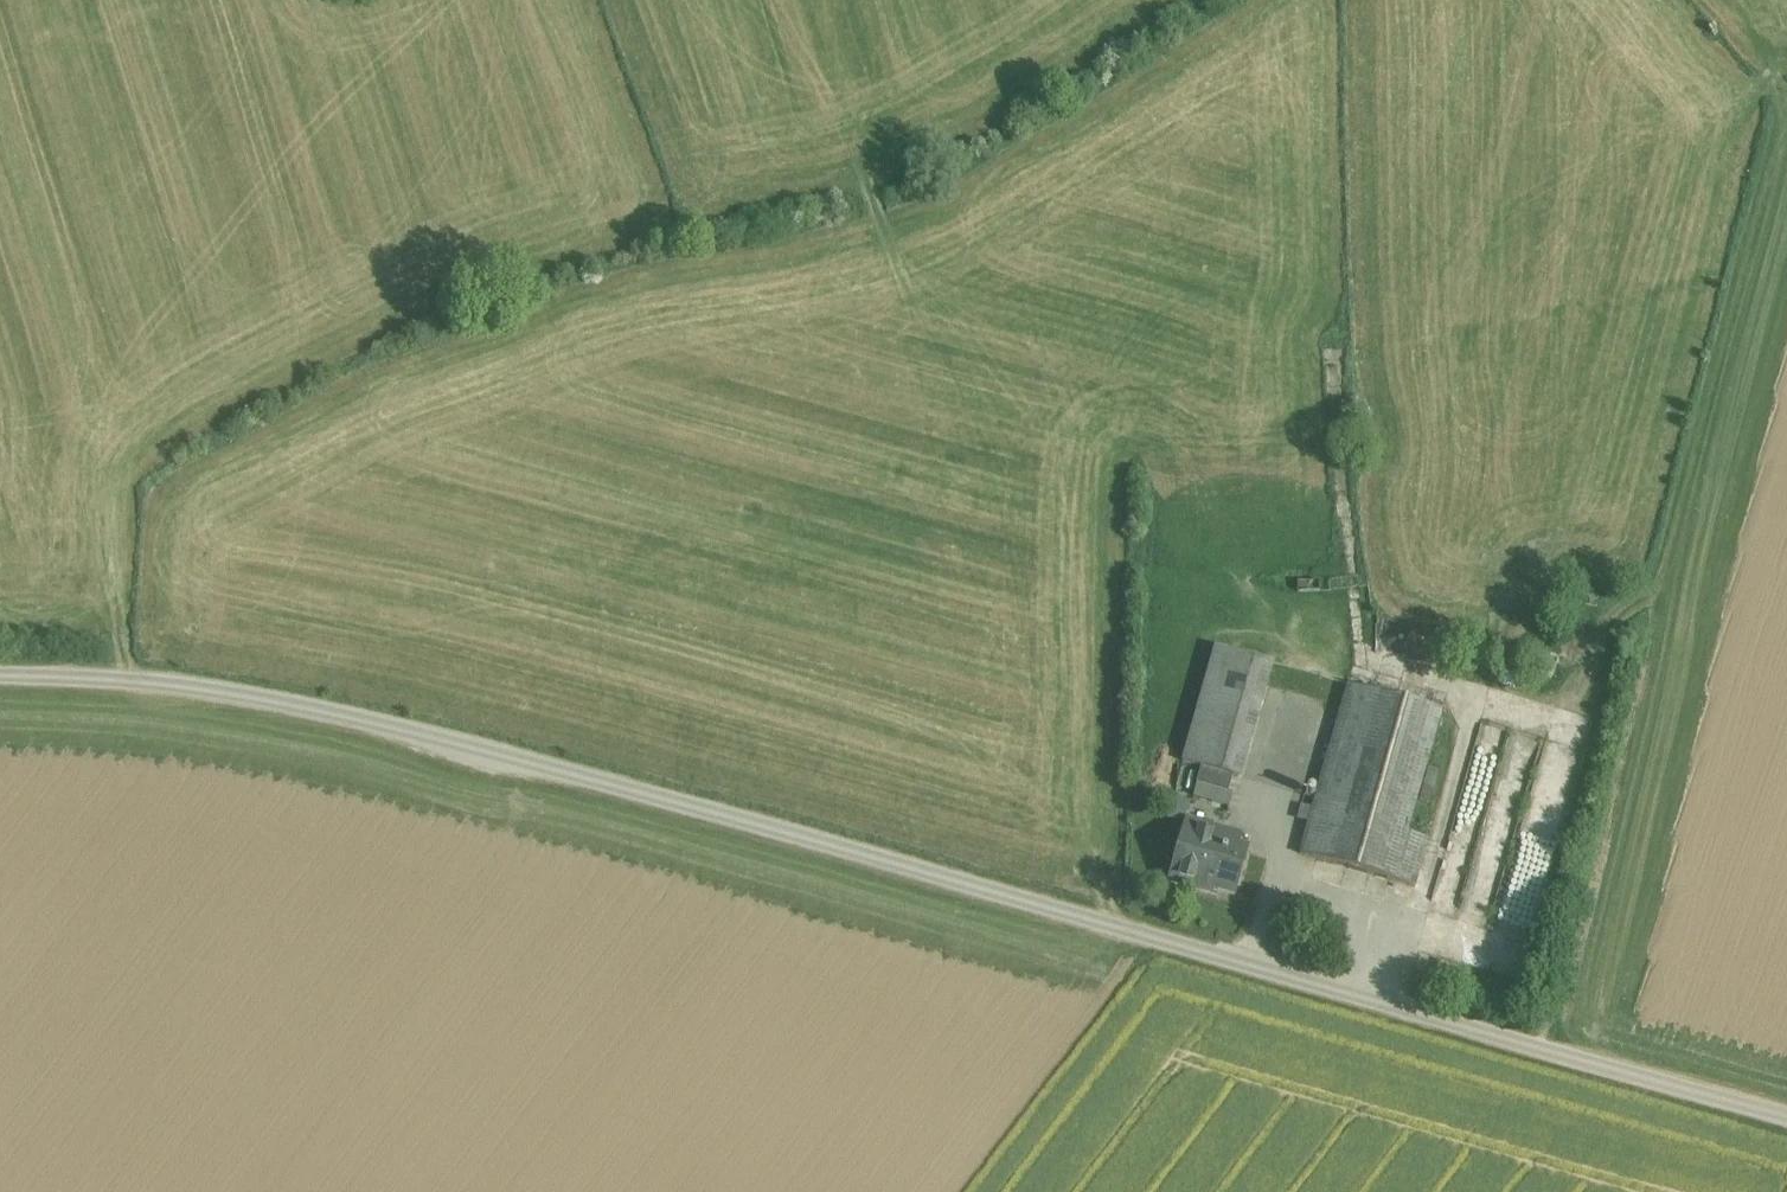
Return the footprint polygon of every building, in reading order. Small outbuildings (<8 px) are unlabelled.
[(1215,647),(1183,762),(1201,767),(1233,776),(1238,777),(1271,663),(1215,647)] [(1348,684),(1300,854),(1415,887),(1428,839),(1407,833),(1442,711),(1348,684)] [(1233,776),(1201,767),(1197,784),(1198,784),(1228,793),(1233,776)] [(1228,793),(1198,784),(1194,798),(1230,807),(1233,794),(1228,793)] [(1240,837),(1186,822),(1169,881),(1203,891),(1205,883),(1235,892),(1246,854),(1237,851),(1240,837)] [(1474,963),(1471,973),(1492,978),(1494,967),(1474,963)]
